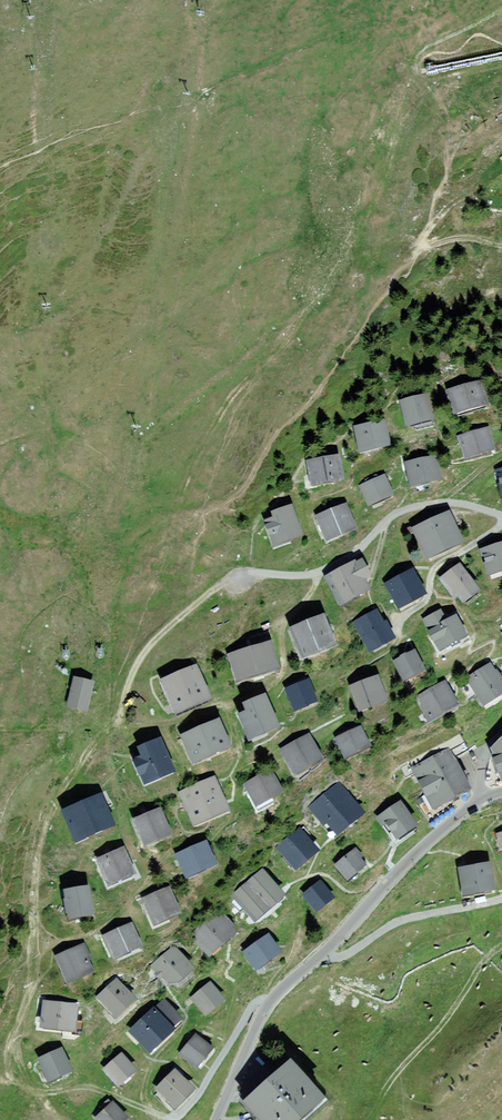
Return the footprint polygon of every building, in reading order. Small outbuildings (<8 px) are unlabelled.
[(457,413),(480,406),(484,404),(482,395),(479,384),(451,392),(457,413)] [(426,397),(403,403),(408,424),(431,418),(426,397)] [(382,424),(357,430),(362,450),(387,444),(382,424)] [(486,430),(461,437),(467,456),(492,449),(486,430)] [(337,459),(310,463),(311,473),(315,472),(317,483),(341,479),(337,459)] [(434,459),(409,464),(408,461),(404,462),(406,470),(409,469),(412,484),(438,479),(434,459)] [(390,494),(383,479),(381,474),(376,476),(371,478),(366,480),(366,486),(363,487),(370,503),(390,494)] [(344,508),(320,518),(327,536),(341,531),(342,532),(352,528),(344,508)] [(290,509),(280,512),(275,514),(278,523),(269,526),(275,543),(299,535),(293,518),(290,509)] [(464,542),(449,510),(411,528),(426,560),(464,542)] [(483,552),(486,563),(490,562),(493,572),(501,569),(501,546),(483,552)] [(353,565),(328,578),(341,603),(364,591),(359,580),(365,577),(366,574),(361,563),(355,567),(353,565)] [(464,600),(467,598),(476,591),(459,569),(450,575),(449,574),(442,579),(455,596),(459,594),(464,600)] [(411,574),(409,575),(408,572),(400,576),(402,579),(389,586),(400,605),(422,594),(411,574)] [(463,629),(460,623),(457,624),(455,620),(446,624),(440,613),(440,611),(431,616),(431,617),(426,620),(436,639),(434,640),(435,641),(435,640),(439,648),(451,642),(453,646),(459,643),(457,639),(462,636),(463,636),(464,636),(463,635),(460,630),(463,629)] [(383,627),(376,614),(357,624),(370,648),(391,637),(385,626),(383,627)] [(296,646),(299,645),(303,656),(332,644),(328,634),(331,633),(329,628),(326,630),(325,627),(329,626),(325,618),(322,619),(293,631),(290,632),(296,646)] [(276,668),(269,645),(267,639),(248,645),(250,651),(231,657),(238,679),(276,668)] [(405,654),(401,656),(402,660),(397,663),(401,671),(398,672),(402,678),(404,677),(421,669),(414,654),(411,649),(406,652),(408,657),(407,658),(405,654)] [(494,662),(490,665),(467,679),(470,683),(461,689),(467,698),(476,693),(479,697),(479,698),(483,705),(484,706),(495,699),(501,695),(501,684),(501,682),(496,673),(499,671),(494,662)] [(207,698),(195,670),(165,683),(176,710),(207,698)] [(376,679),(353,688),(359,704),(367,701),(369,706),(384,700),(376,679)] [(92,684),(75,680),(69,704),(86,708),(92,684)] [(315,700),(308,683),(307,681),(296,685),(297,688),(288,691),(295,708),(315,700)] [(444,685),(419,698),(430,718),(454,705),(444,685)] [(251,737),(265,730),(275,726),(263,699),(246,706),(249,714),(242,717),(250,735),(251,737)] [(227,746),(218,723),(184,738),(194,760),(227,746)] [(360,729),(338,739),(345,756),(368,745),(360,729)] [(468,750),(459,734),(410,760),(435,806),(467,789),(451,759),(468,750)] [(319,759),(310,743),(314,741),(311,735),(307,737),(284,750),(280,752),(283,757),(287,756),(296,772),(319,759)] [(139,768),(141,768),(146,780),(145,781),(145,782),(148,781),(172,771),(159,742),(141,750),(145,759),(137,762),(139,768)] [(494,750),(496,756),(493,758),(501,776),(501,742),(494,750)] [(269,773),(247,785),(257,804),(279,792),(269,773)] [(213,780),(182,793),(195,822),(225,809),(213,780)] [(361,812),(338,785),(312,807),(324,822),(327,819),(337,832),(361,812)] [(78,839),(101,829),(101,827),(110,823),(104,808),(112,805),(105,791),(97,794),(99,799),(66,813),(78,839)] [(414,825),(402,807),(400,804),(380,818),(384,825),(387,823),(397,837),(414,825)] [(168,833),(159,812),(156,806),(134,815),(137,821),(146,843),(168,833)] [(295,867),(301,861),(304,864),(311,859),(308,856),(315,850),(299,831),(279,847),(285,855),(282,858),(291,869),(294,866),(295,867)] [(120,845),(98,855),(100,861),(110,883),(132,873),(122,850),(120,845)] [(205,846),(180,857),(188,875),(213,863),(205,846)] [(352,853),(337,865),(348,878),(366,863),(355,849),(352,852),(352,853)] [(491,889),(488,866),(487,861),(461,865),(462,870),(466,893),(491,889)] [(261,872),(234,895),(241,903),(242,903),(253,917),(260,911),(262,914),(275,902),(273,900),(280,895),(269,881),(272,879),(266,872),(263,874),(261,872)] [(320,883),(305,896),(316,909),(331,897),(320,883)] [(167,890),(145,900),(144,897),(138,899),(140,904),(146,902),(155,922),(177,912),(167,890)] [(67,894),(68,901),(70,911),(71,917),(82,915),(82,916),(92,915),(88,893),(85,894),(85,891),(83,891),(67,894)] [(232,931),(217,914),(219,912),(218,911),(217,911),(216,911),(214,911),(189,933),(192,937),(194,935),(208,951),(208,952),(209,953),(212,951),(212,950),(230,935),(233,932),(232,931)] [(130,927),(108,936),(116,955),(138,945),(130,927)] [(253,948),(247,953),(244,955),(254,969),(257,967),(270,958),(270,959),(278,953),(267,938),(261,943),(258,940),(251,945),(253,948)] [(81,948),(58,958),(68,981),(91,970),(81,948)] [(169,981),(177,980),(190,969),(173,948),(153,965),(162,977),(169,981)] [(132,999),(116,982),(99,998),(115,1015),(132,999)] [(221,999),(210,985),(194,998),(206,1012),(221,999)] [(164,1003),(141,1024),(139,1022),(132,1028),(132,1027),(128,1031),(136,1040),(139,1038),(150,1050),(170,1031),(169,1029),(179,1019),(164,1003)] [(77,1021),(73,1021),(75,1007),(46,1004),(43,1025),(73,1028),(77,1029),(77,1021)] [(209,1049),(196,1038),(183,1054),(196,1065),(209,1049)] [(69,1073),(68,1071),(69,1070),(60,1052),(55,1054),(53,1051),(47,1054),(48,1057),(41,1061),(50,1079),(58,1075),(59,1078),(69,1073)] [(130,1079),(127,1076),(134,1070),(121,1056),(106,1070),(118,1084),(123,1080),(125,1083),(130,1079)] [(290,1065),(247,1104),(261,1119),(297,1119),(320,1100),(290,1065)] [(175,1106),(192,1089),(175,1073),(158,1090),(175,1106)] [(108,1099),(100,1107),(105,1112),(97,1119),(98,1119),(123,1119),(125,1118),(108,1099)]
